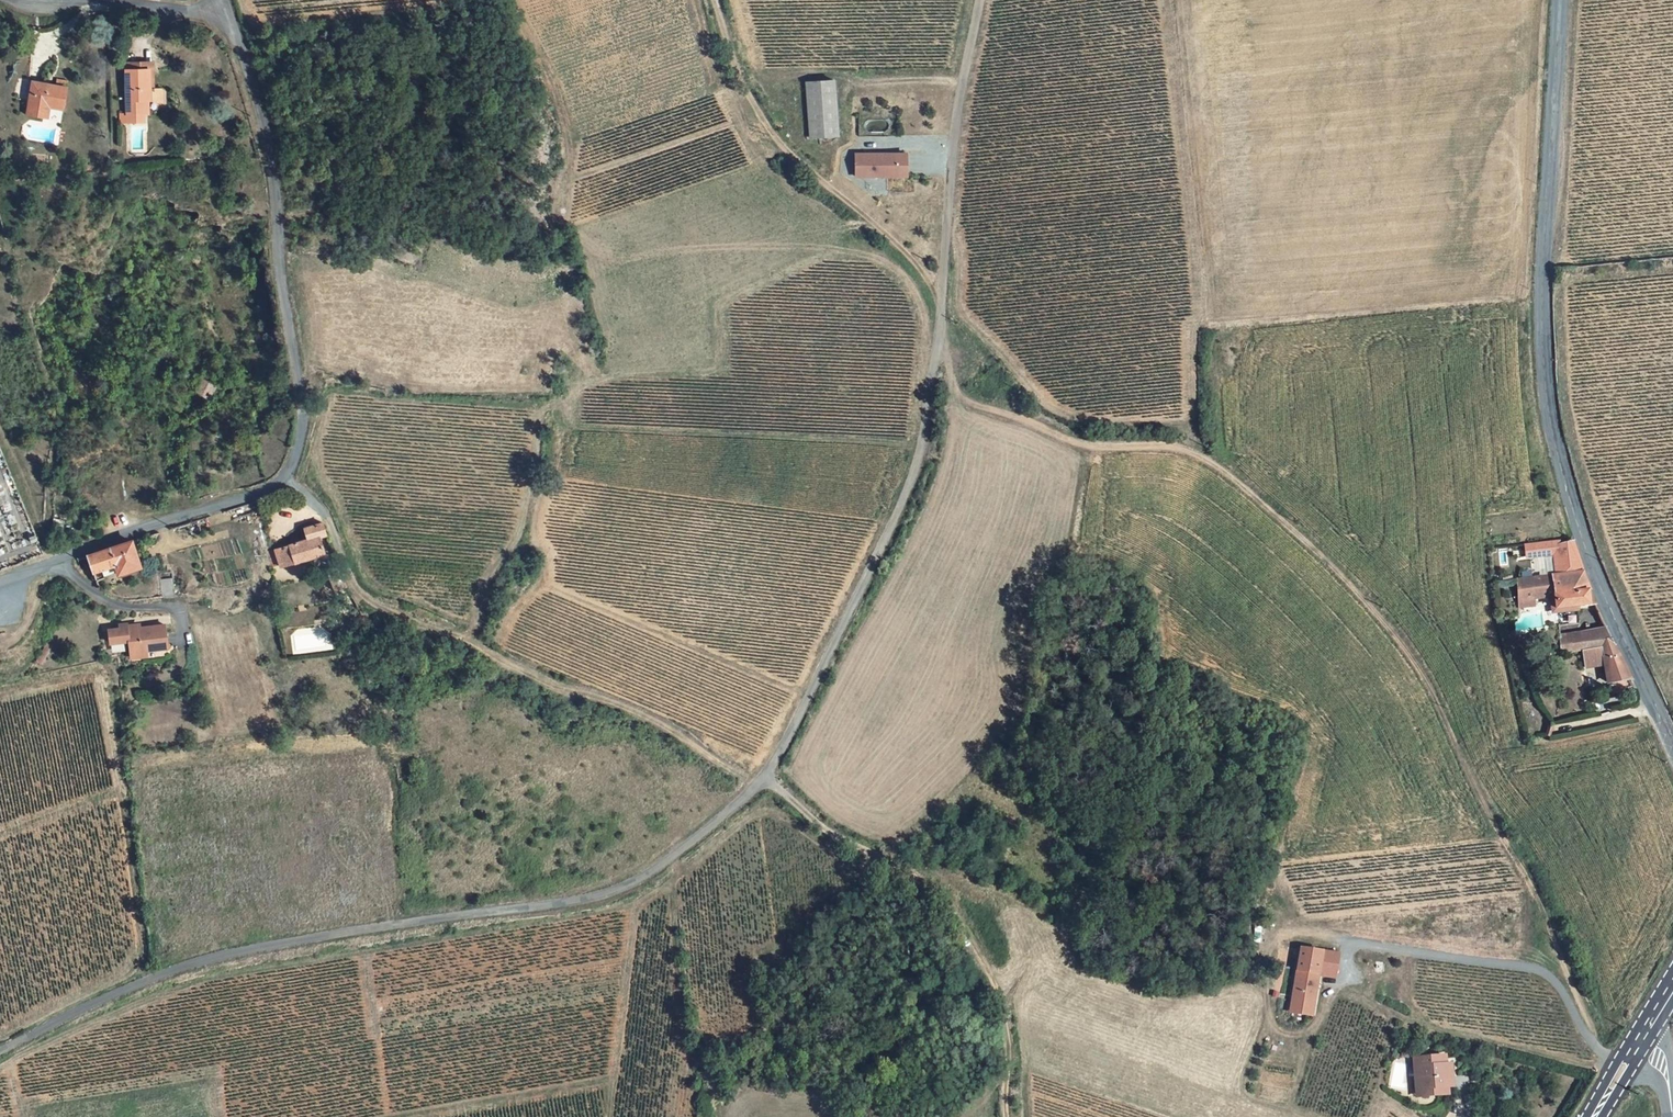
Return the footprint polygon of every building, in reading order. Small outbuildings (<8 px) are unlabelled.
[(158,62),(130,61),(130,71),(153,71),(153,90),(158,90),(158,62)] [(153,71),(130,71),(130,114),(146,114),(146,102),(154,102),(154,109),(171,108),(171,90),(158,90),(153,90),(153,71)] [(40,111),(43,100),(55,102),(61,103),(65,83),(31,76),(24,108),(40,111)] [(808,137),(838,135),(835,78),(805,79),(808,137)] [(40,111),(52,114),(55,102),(43,100),(40,111)] [(854,151),(854,177),(907,177),(907,151),(854,151)] [(208,394),(213,386),(210,384),(198,378),(190,392),(205,399),(208,394)] [(233,379),(222,380),(223,392),(233,393),(233,379)] [(213,386),(208,394),(223,392),(222,380),(210,384),(213,386)] [(292,547),(277,552),(279,562),(282,571),(328,556),(322,537),(330,535),(326,522),(308,528),(312,540),(305,542),(303,540),(300,538),(297,538),(293,539),(292,542),(291,546),(292,547)] [(111,578),(132,571),(129,544),(87,558),(92,572),(108,567),(111,578)] [(1553,577),(1582,573),(1572,545),(1557,549),(1556,544),(1523,546),(1523,555),(1533,555),(1533,557),(1552,556),(1553,577)] [(267,551),(271,567),(276,566),(272,550),(267,551)] [(164,601),(178,598),(174,572),(161,574),(164,601)] [(1595,607),(1582,573),(1553,577),(1515,582),(1516,611),(1529,609),(1529,601),(1552,598),(1554,612),(1595,607)] [(127,658),(163,654),(160,629),(134,632),(134,627),(114,629),(114,632),(106,633),(107,648),(125,646),(127,658)] [(1558,655),(1580,652),(1598,649),(1613,647),(1605,629),(1557,636),(1558,655)] [(1613,647),(1598,649),(1601,661),(1619,659),(1613,647)] [(1619,659),(1601,661),(1598,649),(1580,652),(1583,670),(1602,668),(1605,685),(1621,683),(1622,691),(1628,690),(1627,682),(1629,682),(1619,659)] [(1145,692),(1152,680),(1141,675),(1135,687),(1145,692)] [(1338,955),(1302,949),(1293,1012),(1314,1016),(1320,976),(1335,978),(1338,955)] [(991,1063),(1000,1060),(1001,1055),(1000,1050),(988,1052),(991,1063)] [(1443,1087),(1443,1065),(1440,1065),(1440,1055),(1415,1055),(1415,1064),(1410,1064),(1410,1085),(1414,1085),(1414,1094),(1439,1094),(1439,1087),(1443,1087)]
